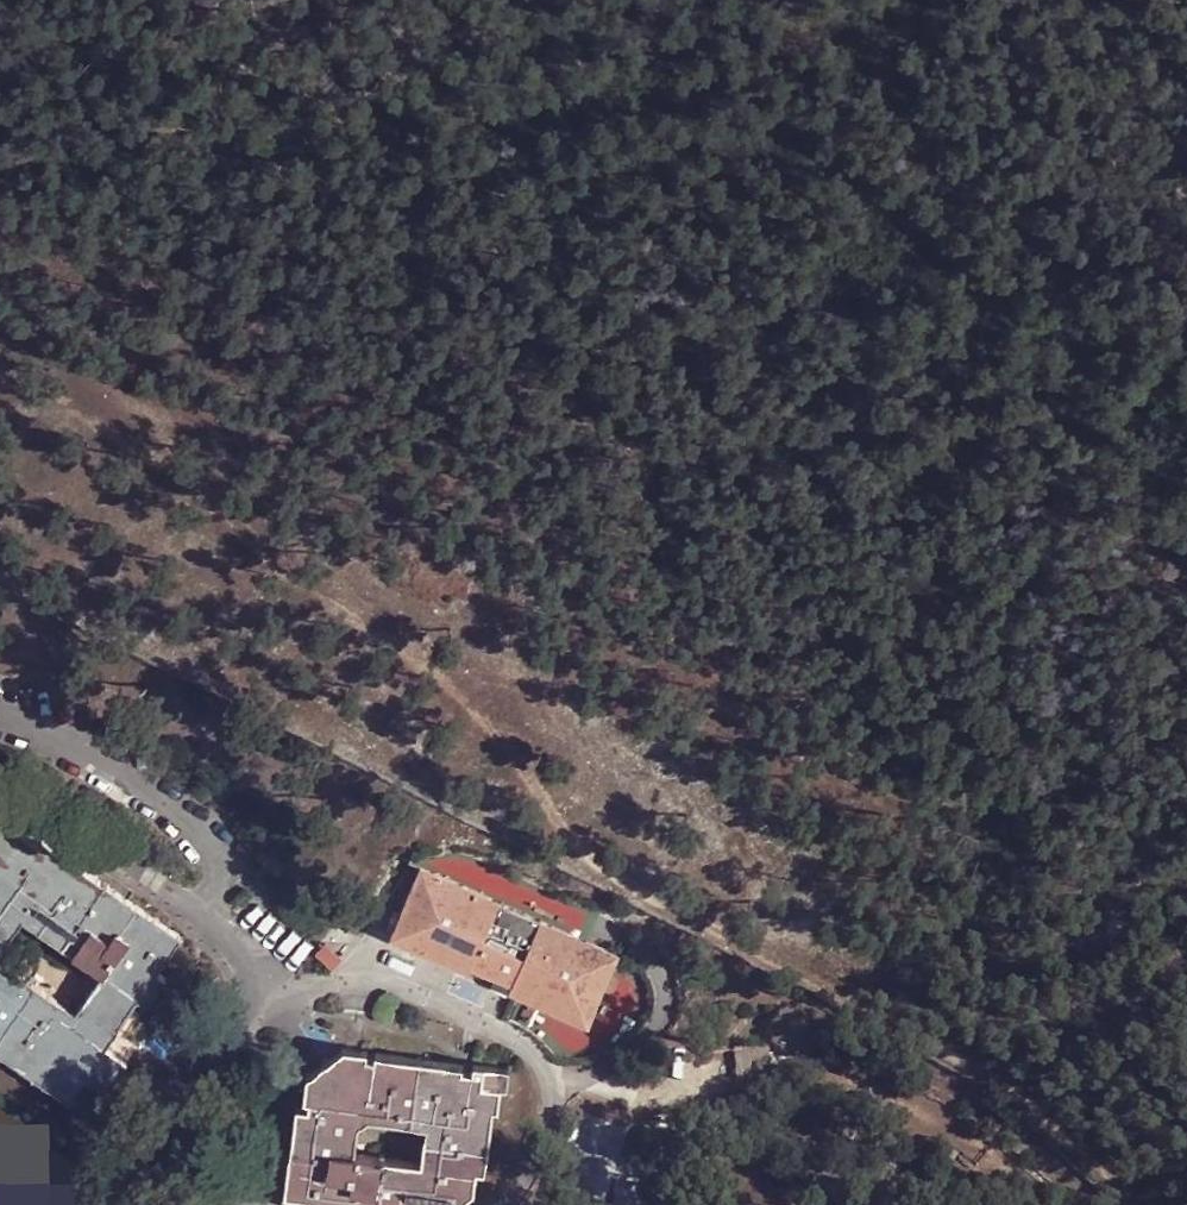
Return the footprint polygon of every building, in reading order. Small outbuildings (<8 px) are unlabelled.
[(190,952),(55,851),(52,855),(16,827),(1,846),(0,846),(0,1059),(70,1112),(87,1089),(108,1104),(130,1075),(109,1059),(144,1013),(152,1020),(172,993),(164,986),(190,952)] [(441,879),(410,948),(488,983),(491,977),(532,996),(529,1001),(607,1036),(638,967),(441,879)] [(513,1078),(485,1075),(486,1060),(398,1050),(399,1040),(378,1037),(375,1063),(353,1061),(324,1085),(321,1106),(313,1105),(306,1169),(302,1168),(299,1189),(293,1188),(291,1204),(483,1204),(493,1196),(496,1173),(491,1172),(492,1164),(504,1166),(513,1078)] [(736,1085),(771,1083),(768,1043),(733,1045),(736,1085)]
